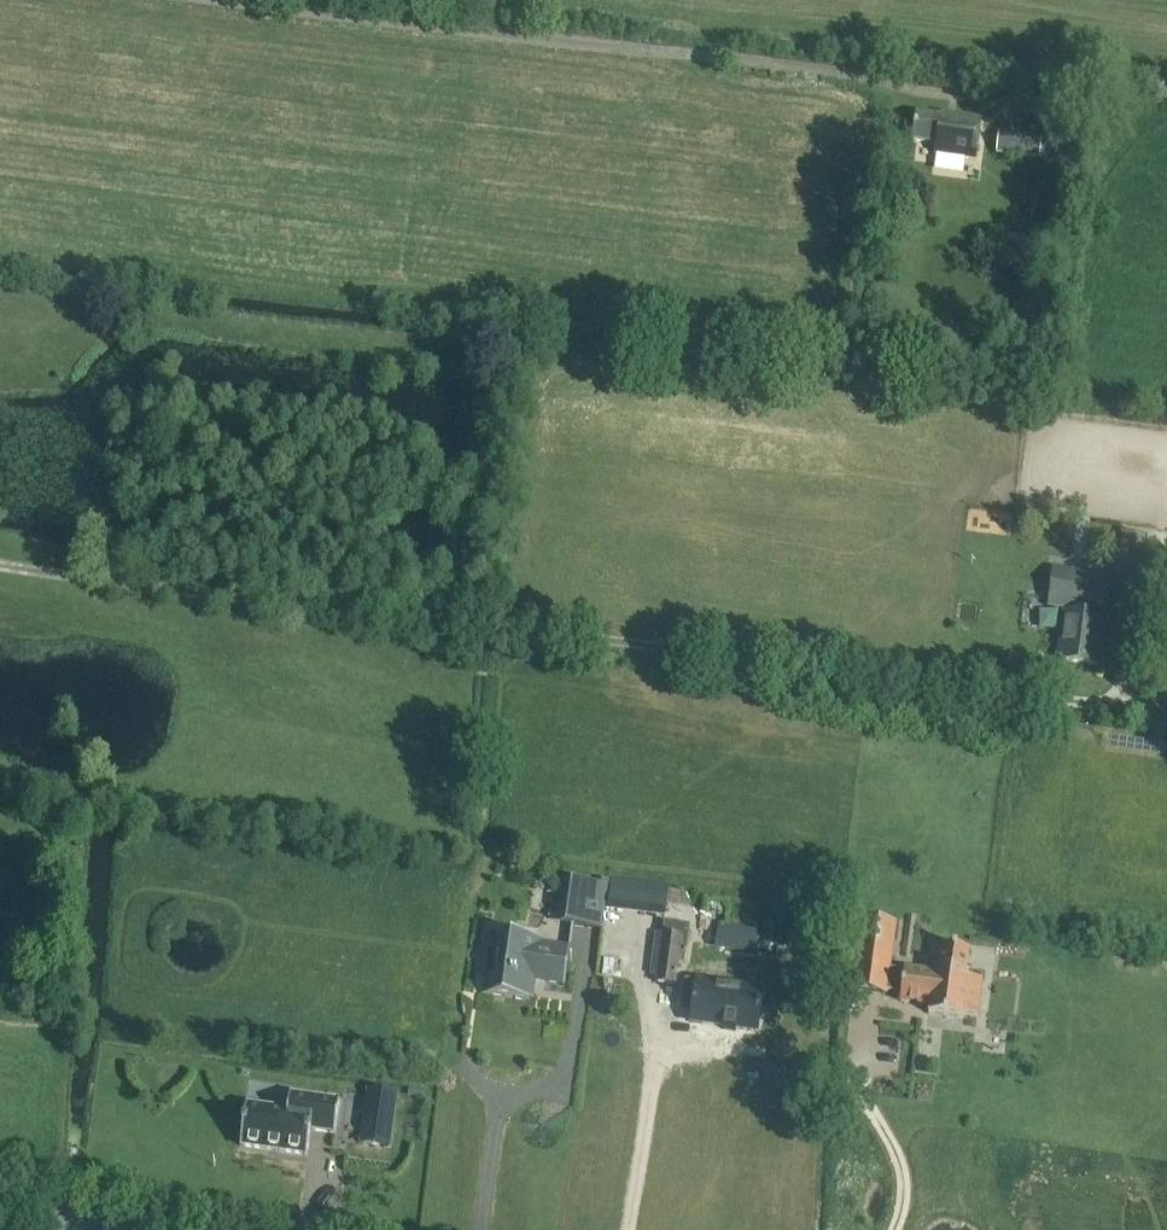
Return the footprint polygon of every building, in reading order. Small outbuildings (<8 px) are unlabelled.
[(976,162),(981,120),(940,114),(940,117),(914,113),(911,142),(935,145),(934,157),(976,162)] [(1038,159),(1041,138),(997,133),(995,154),(1038,159)] [(1052,244),(1054,231),(1032,229),(1031,241),(1051,244),(1052,244)] [(1138,617),(1147,535),(1121,533),(1112,614),(1138,617)] [(1098,666),(1108,580),(1053,574),(1049,607),(1068,609),(1065,629),(1061,628),(1058,650),(1064,650),(1062,661),(1098,666)] [(607,888),(565,882),(563,896),(576,898),(571,927),(601,931),(607,888)] [(556,896),(557,885),(548,883),(547,894),(556,896)] [(672,904),(673,893),(628,886),(625,907),(673,914),(674,904),(672,904)] [(756,932),(741,930),(743,913),(727,911),(725,927),(717,926),(716,933),(722,934),(720,947),(753,952),(756,932)] [(764,918),(762,936),(779,939),(782,921),(764,918)] [(863,922),(854,991),(885,995),(885,993),(888,970),(889,959),(894,926),(864,922),(863,922)] [(565,988),(571,945),(569,944),(568,952),(532,947),(533,941),(537,941),(537,940),(487,933),(487,935),(497,936),(495,952),(488,951),(484,978),(491,979),(488,995),(478,993),(478,995),(528,1002),(531,980),(545,982),(545,979),(563,982),(563,988),(565,988)] [(901,995),(900,1003),(909,1004),(909,999),(920,1000),(919,1004),(918,1004),(918,1006),(930,1007),(929,1014),(928,1014),(928,1016),(963,1021),(963,1019),(962,1019),(963,1016),(977,1018),(982,980),(968,978),(968,977),(969,975),(966,975),(969,952),(940,948),(937,971),(935,970),(934,972),(935,972),(934,975),(904,971),(904,972),(901,995)] [(656,985),(653,1007),(681,1011),(682,1006),(694,1008),(691,1023),(723,1028),(723,1030),(724,1030),(724,1029),(734,1031),(734,1032),(735,1032),(736,1029),(756,1032),(759,1014),(760,1014),(760,1009),(759,1008),(762,990),(686,980),(688,963),(659,959),(657,977),(656,985)] [(370,1093),(363,1146),(388,1150),(396,1097),(370,1093)] [(246,1106),(240,1148),(307,1157),(310,1131),(335,1135),(339,1102),(290,1095),(287,1112),(246,1106)]
